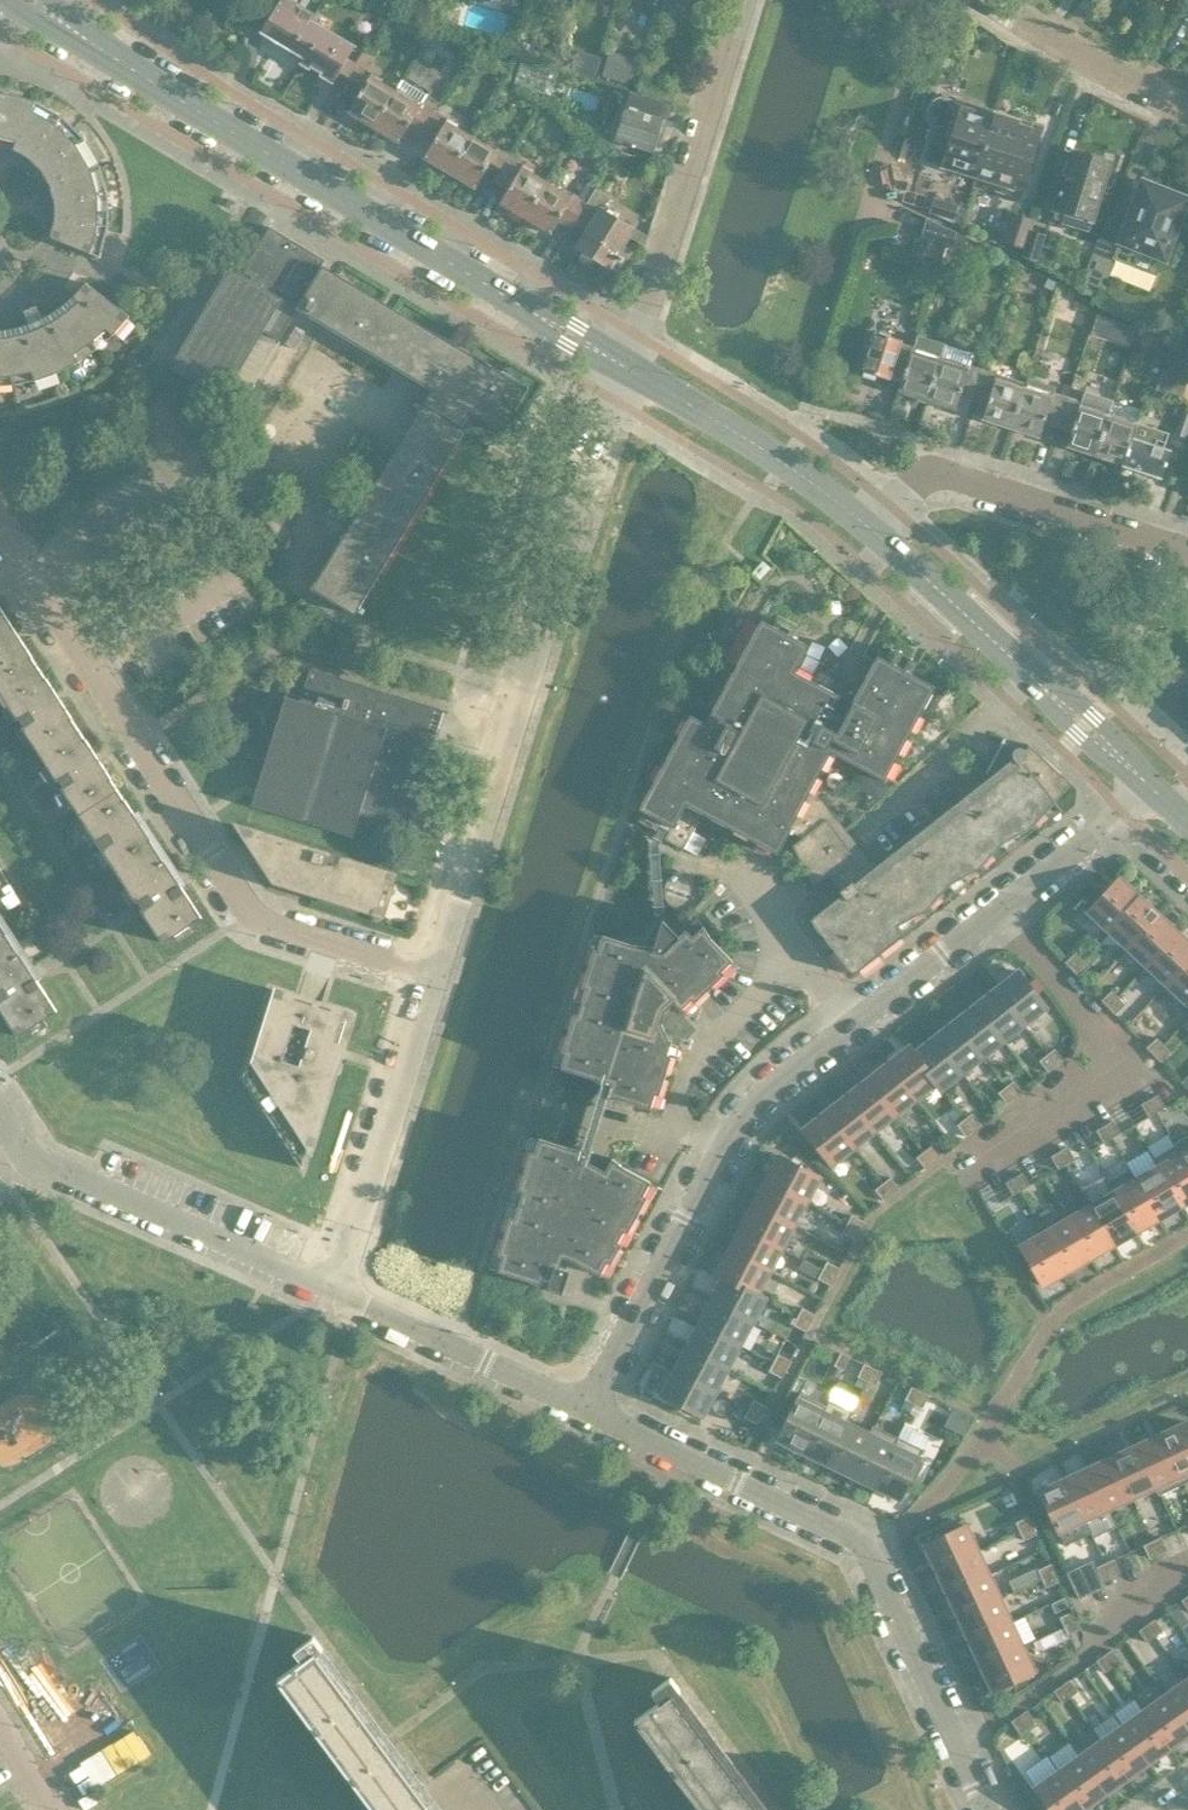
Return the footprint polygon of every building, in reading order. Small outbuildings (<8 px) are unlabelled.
[(303,56),(313,42),(301,30),(308,19),(309,20),(313,15),(289,0),(279,0),(261,29),(303,56)] [(352,46),(309,20),(308,19),(301,30),(313,42),(303,56),(301,59),(332,78),(330,82),(343,89),(358,65),(355,63),(345,57),(352,46)] [(533,42),(518,38),(514,52),(529,57),(533,42)] [(610,51),(603,75),(635,84),(641,60),(610,51)] [(362,52),(355,63),(358,65),(360,66),(367,55),(364,54),(362,52)] [(367,55),(360,66),(364,69),(371,58),(367,55)] [(598,79),(602,66),(594,64),(593,60),(585,59),(580,64),(583,75),(598,79)] [(381,79),(370,73),(364,69),(360,66),(358,65),(343,89),(356,97),(347,111),(373,126),(394,92),(379,83),(381,79)] [(656,152),(665,120),(667,115),(665,114),(669,101),(673,103),(678,86),(643,76),(638,92),(632,90),(628,103),(624,102),(613,139),(656,152)] [(401,79),(394,92),(373,126),(398,142),(407,128),(420,136),(434,111),(439,102),(401,79)] [(0,138),(16,142),(13,150),(32,161),(43,173),(51,188),(55,205),(54,222),(50,238),(100,257),(107,230),(108,228),(108,224),(108,222),(108,199),(108,194),(107,192),(101,168),(99,164),(98,162),(86,141),(84,138),(83,136),(81,134),(58,114),(36,101),(8,93),(0,93),(0,137),(0,138)] [(976,176),(994,115),(983,112),(984,110),(957,101),(941,96),(939,97),(937,98),(935,99),(933,100),(932,102),(930,103),(929,105),(928,107),(927,110),(927,112),(927,114),(927,116),(927,118),(928,121),(929,123),(930,125),(931,126),(933,128),(923,159),(976,176)] [(458,125),(434,111),(420,136),(432,143),(423,157),(449,172),(470,137),(456,129),(458,125)] [(995,113),(994,115),(976,176),(997,183),(996,188),(1019,195),(1037,138),(1027,135),(1029,131),(1016,127),(1018,120),(995,113)] [(484,146),(470,137),(449,172),(474,187),(483,173),(496,181),(511,157),(486,142),(484,146)] [(1092,221),(1110,161),(1105,160),(1102,156),(1094,154),(1089,155),(1073,150),(1061,191),(1059,190),(1053,209),(1056,210),(1054,217),(1064,221),(1067,213),(1092,221)] [(533,171),(523,164),(511,157),(496,181),(508,188),(500,202),(526,218),(546,183),(531,174),(533,171)] [(560,191),(546,183),(526,218),(550,233),(559,219),(572,227),(581,213),(587,202),(563,188),(560,191)] [(1176,222),(1186,226),(1187,220),(1187,206),(1183,204),(1185,197),(1159,187),(1156,194),(1142,188),(1136,203),(1135,202),(1129,219),(1130,220),(1129,222),(1124,220),(1117,238),(1120,239),(1117,245),(1119,246),(1113,259),(1154,275),(1159,264),(1160,262),(1159,261),(1161,255),(1163,255),(1176,222)] [(634,228),(603,209),(609,197),(595,188),(587,202),(581,213),(592,220),(575,247),(615,272),(626,254),(620,250),(627,240),(629,241),(631,239),(629,237),(634,228)] [(958,205),(934,197),(929,210),(952,221),(958,205)] [(230,207),(233,202),(229,199),(225,204),(230,207)] [(1034,219),(1011,211),(1002,240),(1025,247),(1031,229),(1034,219)] [(956,231),(927,217),(920,236),(952,245),(956,231)] [(458,347),(322,265),(325,260),(270,227),(241,274),(230,267),(176,357),(178,358),(207,376),(229,389),(264,331),(279,339),(297,309),(430,389),(312,588),(355,615),(465,430),(461,427),(470,413),(501,432),(527,388),(491,367),(492,365),(460,346),(458,347)] [(634,228),(629,237),(631,239),(644,246),(647,236),(634,228)] [(1045,234),(1031,229),(1025,247),(1022,255),(1036,261),(1045,234)] [(966,236),(956,231),(952,245),(962,248),(966,236)] [(1119,246),(1117,245),(1100,238),(1087,269),(1103,275),(1107,277),(1113,259),(1119,246)] [(1103,275),(1087,269),(1079,289),(1095,295),(1103,275)] [(0,331),(0,386),(13,385),(34,380),(57,372),(74,364),(79,361),(97,349),(113,335),(128,318),(130,316),(85,282),(73,296),(74,297),(63,307),(42,320),(36,306),(24,311),(30,325),(6,331),(0,331)] [(1097,314),(1091,331),(1103,336),(1109,318),(1097,314)] [(295,349),(305,331),(296,326),(285,344),(295,349)] [(1164,367),(1186,383),(1187,382),(1187,346),(1184,335),(1176,331),(1164,367)] [(891,373),(903,377),(913,350),(914,347),(901,343),(902,341),(875,332),(862,370),(890,379),(891,373)] [(941,359),(913,350),(903,377),(898,392),(899,393),(900,391),(928,400),(941,359)] [(974,400),(984,370),(968,365),(970,359),(944,350),(941,359),(928,400),(954,408),(953,410),(955,411),(960,395),(974,400)] [(178,358),(171,369),(200,386),(207,376),(178,358)] [(1186,383),(1164,367),(1157,388),(1182,397),(1186,383)] [(1025,386),(997,377),(998,375),(984,370),(974,400),(987,404),(982,420),(983,420),(984,418),(1011,427),(1025,386)] [(1058,427),(1067,397),(1053,393),(1055,387),(1034,381),(1032,388),(1025,386),(1011,427),(1038,436),(1037,438),(1039,438),(1044,423),(1058,427)] [(1081,402),(1067,397),(1058,427),(1071,431),(1066,447),(1068,447),(1068,446),(1095,454),(1109,413),(1113,400),(1085,391),(1081,402)] [(1174,432),(1187,437),(1187,403),(1185,399),(1174,432)] [(224,415),(202,402),(196,413),(218,426),(224,415)] [(1137,422),(1109,413),(1095,454),(1121,463),(1122,462),(1123,463),(1132,436),(1137,422)] [(1132,437),(1132,436),(1123,463),(1122,462),(1121,463),(1121,464),(1122,465),(1121,466),(1161,479),(1171,449),(1132,437)] [(281,562),(278,576),(288,578),(291,564),(281,562)] [(762,562),(753,572),(761,579),(770,569),(762,562)] [(39,666),(23,642),(24,641),(23,639),(22,640),(17,633),(18,632),(17,631),(16,631),(0,606),(0,691),(39,666)] [(884,780),(935,687),(911,674),(918,662),(896,650),(890,662),(877,655),(844,716),(832,710),(840,696),(830,690),(836,679),(820,671),(812,680),(794,671),(808,645),(761,620),(705,723),(690,714),(639,808),(671,826),(665,838),(684,849),(703,813),(752,840),(777,854),(790,831),(811,788),(831,752),(884,780)] [(0,691),(0,692),(39,752),(78,727),(62,703),(63,702),(62,700),(61,701),(57,694),(58,693),(57,692),(56,692),(39,666),(0,691)] [(436,772),(445,757),(433,750),(446,710),(310,668),(300,700),(285,696),(284,698),(285,698),(252,803),(251,803),(251,805),(353,837),(354,835),(353,835),(359,814),(408,829),(421,789),(430,792),(436,772)] [(78,727),(39,752),(79,814),(118,788),(102,763),(103,763),(102,761),(101,762),(96,755),(97,754),(96,752),(95,753),(78,727)] [(926,909),(949,884),(979,868),(1002,843),(1031,827),(1053,803),(1061,812),(1062,811),(1055,801),(1071,783),(1029,744),(1028,745),(1029,746),(1025,750),(1023,748),(1022,748),(1019,747),(1017,747),(1015,748),(1014,749),(1013,750),(1012,752),(1012,753),(1012,754),(1012,756),(1012,757),(1013,758),(1014,759),(1010,762),(998,751),(1005,738),(1004,738),(985,772),(987,773),(990,776),(875,866),(815,791),(811,788),(790,831),(802,837),(793,845),(812,884),(837,871),(848,885),(840,891),(842,894),(810,919),(853,975),(905,934),(897,925),(926,909)] [(874,777),(868,788),(870,795),(880,800),(889,785),(883,782),(874,777)] [(202,917),(182,887),(181,875),(175,875),(118,788),(79,814),(163,942),(202,917)] [(394,874),(240,826),(240,827),(273,877),(288,882),(296,885),(297,881),(303,883),(300,890),(315,895),(316,891),(375,909),(386,875),(394,877),(394,874)] [(1110,882),(1079,915),(1099,934),(1130,900),(1110,882)] [(1130,900),(1099,934),(1119,952),(1150,919),(1130,900)] [(1150,919),(1119,952),(1139,971),(1170,937),(1150,919)] [(687,1020),(678,1010),(680,1008),(681,1009),(692,998),(695,1002),(724,973),(721,970),(732,960),(711,938),(703,926),(692,936),(686,929),(678,936),(662,920),(654,946),(632,944),(603,934),(598,949),(594,947),(582,986),(586,988),(581,1002),(578,1014),(574,1012),(561,1051),(566,1053),(561,1067),(591,1076),(601,1082),(581,1147),(569,1146),(539,1137),(535,1151),(531,1150),(518,1189),(523,1190),(514,1216),(510,1215),(498,1254),(502,1255),(498,1269),(527,1279),(540,1285),(542,1278),(550,1280),(547,1289),(562,1293),(569,1269),(559,1266),(562,1255),(572,1259),(600,1274),(607,1261),(611,1263),(622,1243),(618,1240),(623,1230),(627,1232),(647,1196),(643,1194),(650,1181),(623,1166),(612,1157),(605,1171),(588,1161),(608,1097),(620,1098),(650,1107),(655,1093),(659,1094),(671,1055),(667,1054),(671,1040),(667,1038),(665,1032),(682,1037),(687,1020)] [(38,981),(37,980),(37,969),(30,969),(0,922),(0,1008),(18,1036),(57,1010),(38,981)] [(1139,971),(1158,989),(1187,958),(1187,954),(1170,937),(1139,971)] [(1072,969),(1082,959),(1075,952),(1065,962),(1072,969)] [(1158,989),(1178,1008),(1187,998),(1187,958),(1158,989)] [(1078,976),(1089,966),(1082,959),(1072,969),(1078,976)] [(992,988),(1020,1024),(1041,1007),(1013,972),(992,988)] [(340,1049),(351,1013),(322,1004),(321,1004),(320,1006),(299,999),(299,997),(270,987),(242,1076),(303,1168),(332,1074),(325,1072),(327,1066),(332,1068),(336,1054),(331,1052),(333,1047),(340,1049)] [(971,1005),(999,1040),(1020,1024),(992,988),(971,1005)] [(1108,1007),(1118,997),(1112,990),(1101,1000),(1108,1007)] [(1115,1014),(1125,1004),(1118,997),(1108,1007),(1115,1014)] [(950,1021),(978,1057),(999,1040),(971,1005),(950,1021)] [(929,1038),(957,1073),(978,1057),(950,1021),(929,1038)] [(1153,1054),(1164,1044),(1157,1037),(1146,1047),(1153,1054)] [(908,1054),(931,1083),(936,1089),(957,1073),(929,1038),(908,1054)] [(1160,1061),(1170,1051),(1164,1044),(1153,1054),(1160,1061)] [(882,1064),(910,1100),(931,1083),(908,1054),(903,1048),(882,1064)] [(1064,1060),(1055,1048),(1047,1054),(1056,1066),(1064,1060)] [(1056,1066),(1047,1054),(1039,1060),(1048,1072),(1056,1066)] [(861,1081),(889,1116),(910,1100),(882,1064),(861,1081)] [(1023,1092),(1014,1080),(1006,1086),(1015,1098),(1023,1092)] [(840,1097),(868,1132),(889,1116),(861,1081),(840,1097)] [(1015,1098),(1006,1086),(998,1092),(1007,1104),(1015,1098)] [(1165,1107),(1158,1094),(1150,1099),(1157,1111),(1165,1107)] [(819,1114),(847,1149),(868,1132),(840,1097),(819,1114)] [(1157,1111),(1150,1099),(1142,1104),(1149,1116),(1157,1111)] [(981,1124),(972,1113),(965,1119),(974,1130),(981,1124)] [(798,1130),(826,1165),(847,1149),(819,1114),(798,1130)] [(974,1130),(965,1119),(957,1125),(966,1136),(974,1130)] [(1120,1133),(1113,1120),(1104,1125),(1112,1138),(1120,1133)] [(1112,1138),(1104,1125),(1096,1130),(1103,1142),(1112,1138)] [(1146,1145),(1148,1149),(1181,1205),(1187,1201),(1187,1166),(1174,1142),(1169,1132),(1146,1145)] [(1174,1142),(1187,1166),(1187,1135),(1174,1142)] [(940,1156),(931,1145),(923,1151),(932,1162),(940,1156)] [(1075,1159),(1068,1146),(1059,1151),(1066,1164),(1075,1159)] [(1148,1149),(1126,1162),(1158,1218),(1181,1205),(1148,1149)] [(932,1162),(923,1151),(916,1157),(925,1168),(932,1162)] [(1066,1164),(1059,1151),(1051,1156),(1058,1169),(1066,1164)] [(764,1181),(804,1204),(817,1180),(777,1158),(764,1181)] [(1124,1158),(1101,1171),(1136,1231),(1158,1218),(1126,1162),(1124,1158)] [(1094,1160),(1072,1173),(1091,1205),(1113,1245),(1136,1231),(1101,1171),(1094,1160)] [(1030,1185),(1022,1172),(1014,1177),(1021,1190),(1030,1185)] [(899,1188),(890,1177),(883,1183),(891,1194),(899,1188)] [(1021,1190),(1014,1177),(1006,1182),(1013,1195),(1021,1190)] [(751,1204),(791,1227),(804,1204),(764,1181),(751,1204)] [(891,1194),(883,1183),(875,1189),(884,1200),(891,1194)] [(737,1227),(777,1250),(791,1227),(751,1204),(737,1227)] [(1069,1217),(1068,1218),(1091,1258),(1113,1245),(1091,1205),(1069,1217)] [(1041,1223),(1040,1224),(1044,1232),(1045,1231),(1068,1271),(1091,1258),(1068,1218),(1069,1217),(1064,1210),(1063,1210),(1041,1223)] [(860,1230),(864,1221),(852,1215),(847,1223),(860,1230)] [(855,1239),(860,1230),(847,1223),(842,1232),(855,1239)] [(724,1250),(764,1273),(777,1250),(737,1227),(724,1250)] [(1044,1232),(1020,1245),(1043,1285),(1068,1271),(1045,1231),(1044,1232)] [(711,1273),(718,1278),(751,1296),(764,1273),(724,1250),(711,1273)] [(835,1276),(840,1268),(827,1261),(822,1269),(835,1276)] [(831,1285),(835,1276),(822,1269),(818,1278),(831,1285)] [(705,1301),(745,1324),(758,1300),(751,1296),(718,1278),(705,1301)] [(692,1324),(732,1347),(745,1324),(705,1301),(692,1324)] [(811,1323),(815,1314),(803,1307),(798,1316),(811,1323)] [(806,1331),(811,1323),(798,1316),(793,1324),(806,1331)] [(678,1347),(718,1370),(732,1347),(692,1324),(678,1347)] [(665,1370),(705,1393),(718,1370),(678,1347),(665,1370)] [(843,1369),(850,1356),(841,1352),(834,1365),(843,1369)] [(786,1369),(791,1360),(778,1353),(773,1362),(786,1369)] [(782,1377),(786,1369),(773,1362),(769,1371),(782,1377)] [(867,1381),(873,1368),(864,1363),(858,1377),(867,1381)] [(875,1385),(882,1372),(873,1368),(867,1381),(875,1385)] [(652,1393),(692,1416),(705,1393),(665,1370),(652,1393)] [(806,1380),(778,1440),(803,1452),(832,1392),(806,1380)] [(914,1403),(920,1390),(912,1386),(905,1399),(914,1403)] [(832,1392),(803,1452),(827,1463),(847,1422),(858,1398),(835,1387),(832,1392)] [(923,1408),(929,1395),(920,1390),(914,1403),(923,1408)] [(761,1415),(766,1406),(754,1399),(749,1408),(761,1415)] [(757,1424),(761,1415),(749,1408),(744,1417),(757,1424)] [(1186,1421),(1160,1434),(1183,1483),(1187,1481),(1187,1425),(1186,1421)] [(847,1422),(827,1463),(850,1475),(870,1433),(847,1422)] [(898,1437),(874,1486),(900,1499),(911,1476),(916,1478),(924,1461),(919,1459),(930,1436),(904,1424),(898,1437)] [(870,1433),(850,1475),(874,1486),(898,1437),(874,1425),(870,1433)] [(1183,1483),(1160,1434),(1136,1445),(1160,1494),(1183,1483)] [(1160,1494),(1136,1445),(1113,1456),(1132,1497),(1155,1487),(1159,1495),(1160,1494)] [(1132,1497),(1113,1456),(1089,1467),(1108,1508),(1132,1497)] [(1108,1508),(1089,1467),(1065,1478),(1085,1519),(1108,1508)] [(1085,1519),(1065,1478),(1039,1490),(1059,1531),(1085,1519)] [(1113,1510),(1061,1530),(1066,1542),(1117,1521),(1113,1510)] [(1033,1525),(1029,1516),(1016,1522),(1020,1531),(1033,1525)] [(978,1550),(966,1524),(964,1525),(962,1520),(945,1528),(947,1533),(924,1543),(936,1569),(978,1550)] [(1037,1533),(1033,1525),(1020,1531),(1024,1540),(1037,1533)] [(1167,1550),(1161,1536),(1152,1541),(1158,1554),(1167,1550)] [(1158,1554),(1152,1541),(1143,1545),(1150,1558),(1158,1554)] [(989,1574),(978,1550),(936,1569),(947,1593),(989,1574)] [(1120,1572),(1114,1558),(1105,1563),(1111,1576),(1120,1572)] [(1055,1572),(1051,1563),(1038,1569),(1042,1578),(1055,1572)] [(1111,1576),(1105,1563),(1096,1567),(1102,1580),(1111,1576)] [(1059,1581),(1055,1572),(1042,1578),(1046,1587),(1059,1581)] [(1000,1598),(989,1574),(947,1593),(958,1617),(1000,1598)] [(1011,1621),(1000,1598),(958,1617),(969,1641),(1011,1621)] [(1064,1598),(1051,1604),(1055,1613),(1068,1606),(1064,1598)] [(1170,1611),(1182,1627),(1187,1622),(1187,1620),(1177,1605),(1170,1611)] [(1077,1619),(1073,1611),(1060,1617),(1064,1626),(1077,1619)] [(1081,1628),(1077,1619),(1064,1626),(1068,1634),(1081,1628)] [(1163,1630),(1155,1619),(1147,1624),(1155,1636),(1163,1630)] [(1022,1645),(1011,1621),(969,1641),(980,1664),(1022,1645)] [(1155,1636),(1147,1624),(1139,1630),(1147,1642),(1155,1636)] [(1064,1626),(1032,1640),(1035,1647),(1045,1648),(1067,1638),(1068,1634),(1064,1626)] [(321,1648),(322,1648),(313,1635),(295,1649),(296,1650),(297,1652),(303,1659),(277,1678),(376,1809),(442,1809),(321,1648)] [(1034,1671),(1022,1645),(980,1664),(993,1691),(1034,1671)] [(1120,1661),(1112,1649),(1104,1655),(1112,1666),(1120,1661)] [(1112,1666),(1104,1655),(1096,1660),(1105,1672),(1112,1666)] [(679,1690),(680,1689),(670,1677),(652,1690),(660,1701),(634,1719),(702,1809),(768,1809),(679,1690)] [(1078,1691),(1069,1679),(1061,1685),(1070,1697),(1078,1691)] [(1186,1679),(1165,1694),(1187,1728),(1187,1682),(1186,1679)] [(1070,1697),(1061,1685),(1054,1690),(1062,1702),(1070,1697)] [(1165,1694),(1143,1710),(1170,1747),(1187,1734),(1187,1728),(1165,1694)] [(1035,1721),(1027,1709),(1019,1715),(1027,1727),(1035,1721)] [(1170,1747),(1143,1710),(1122,1725),(1148,1762),(1170,1747)] [(1027,1727),(1019,1715),(1011,1721),(1019,1732),(1027,1727)] [(1148,1762),(1122,1725),(1101,1740),(1127,1777),(1148,1762)] [(1127,1777),(1101,1740),(1079,1755),(1106,1793),(1127,1777)] [(1106,1793),(1079,1755),(1058,1770),(1085,1808),(1106,1793)] [(1058,1770),(1034,1787),(1051,1809),(1081,1809),(1085,1808),(1058,1770)]
